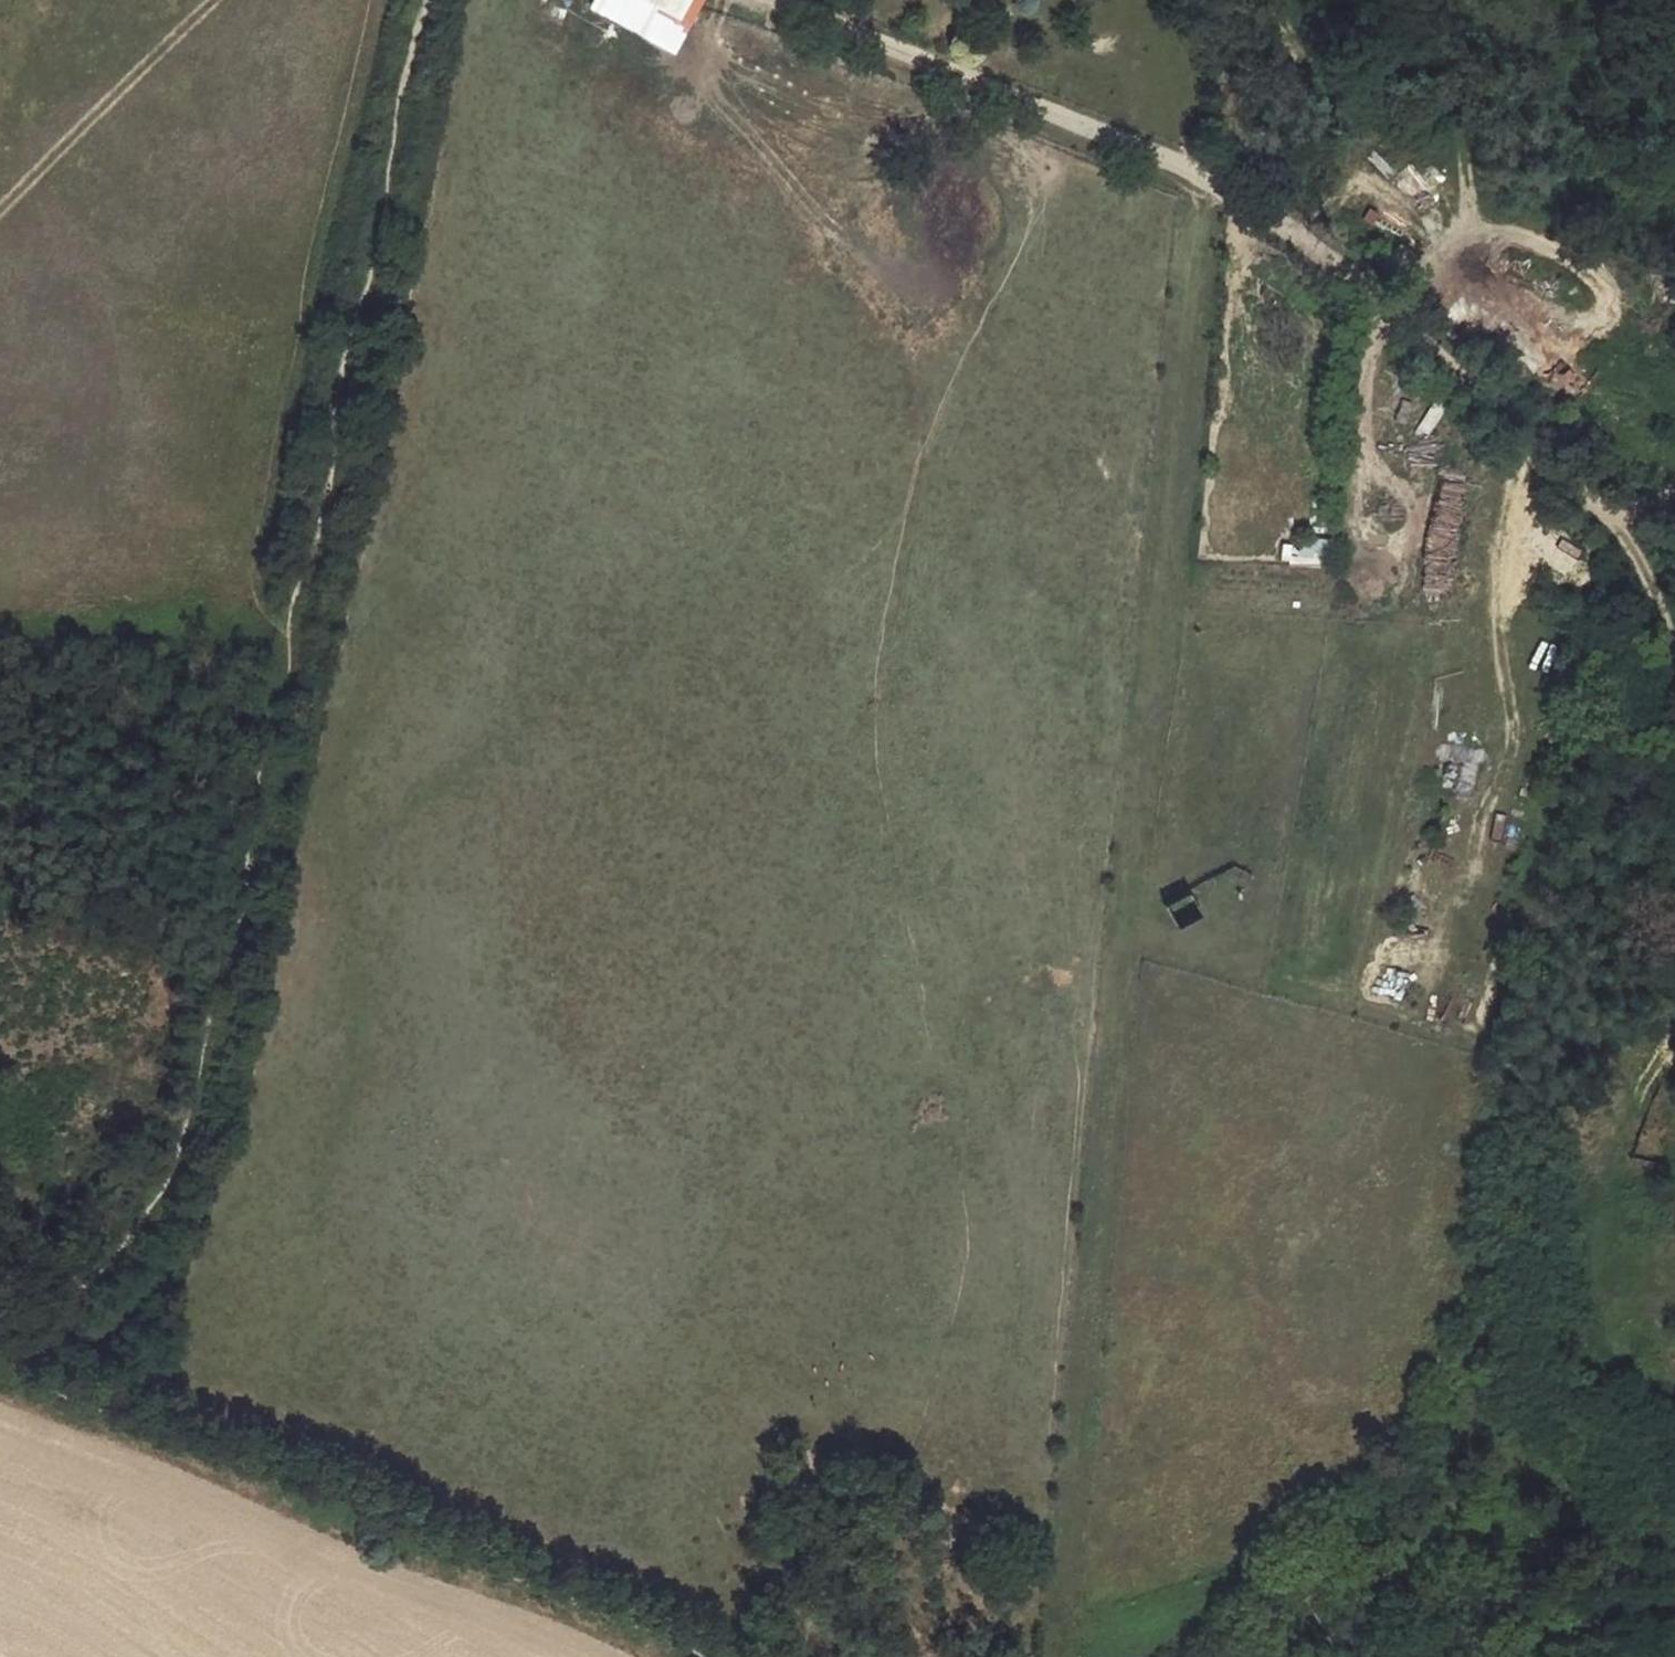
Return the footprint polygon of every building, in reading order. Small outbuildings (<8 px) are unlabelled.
[(587,5),(672,48),(697,0),(589,0),(587,5)] [(1328,541),(1278,539),(1278,563),(1327,565),(1328,541)] [(1437,758),(1459,763),(1455,780),(1470,783),(1478,750),(1441,741),(1437,758)] [(1170,926),(1193,913),(1180,888),(1157,900),(1170,926)]
